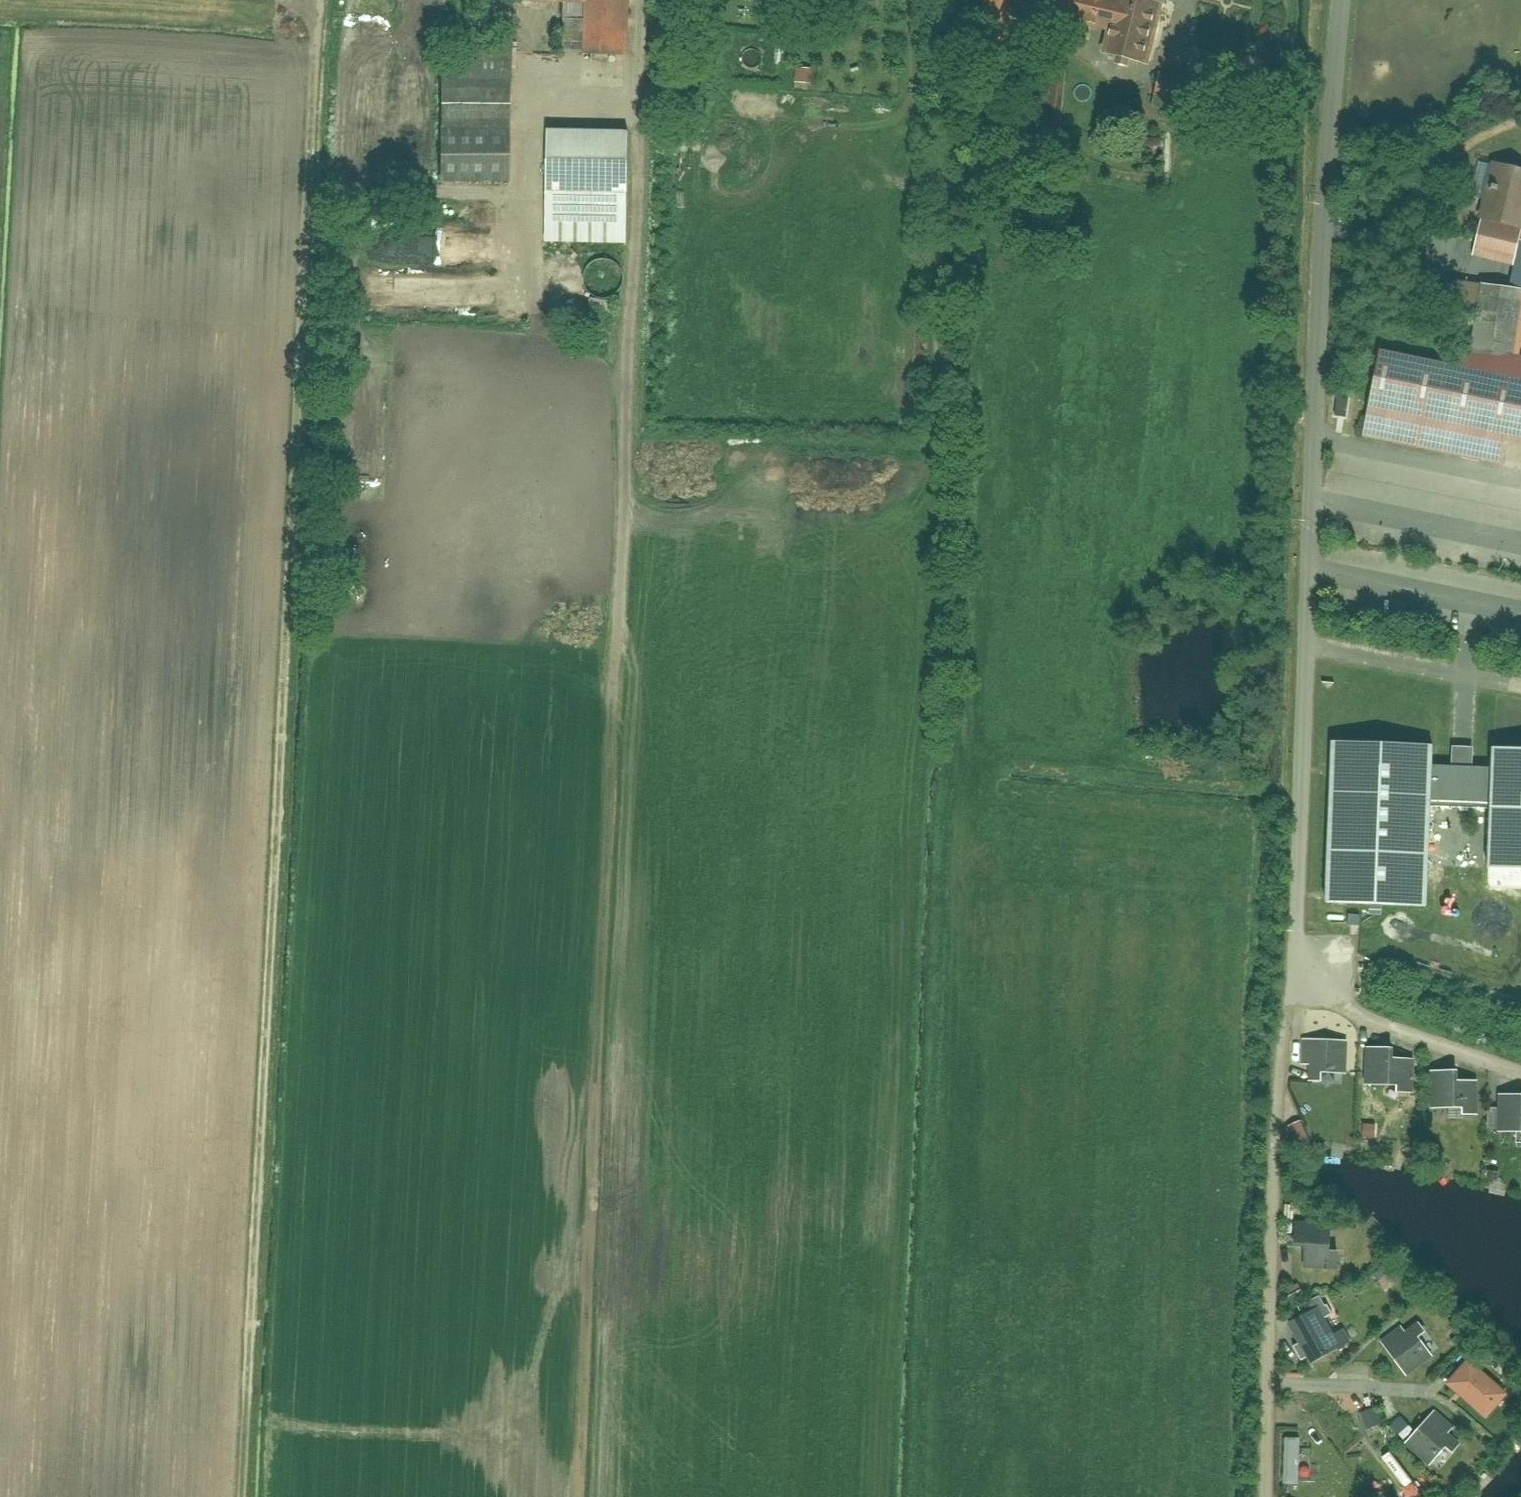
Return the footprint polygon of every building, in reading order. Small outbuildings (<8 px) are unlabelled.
[(578,46),(626,47),(626,0),(578,0),(578,46)] [(1015,42),(1015,0),(986,0),(986,42),(1015,42)] [(1155,58),(1170,0),(1058,0),(1051,28),(1086,37),(1090,21),(1122,29),(1117,49),(1155,58)] [(508,186),(509,38),(440,37),(438,185),(508,186)] [(798,68),(796,81),(813,83),(815,70),(798,68)] [(1218,76),(1171,68),(1167,94),(1214,101),(1218,76)] [(547,244),(628,246),(631,133),(549,131),(547,244)] [(1520,237),(1520,181),(1500,174),(1484,224),(1520,237)] [(1377,431),(1511,460),(1515,440),(1520,441),(1520,350),(1473,339),(1468,364),(1395,349),(1377,431)] [(1433,772),(1433,754),(1332,751),(1326,912),(1427,916),(1431,809),(1433,772)] [(1520,881),(1520,760),(1494,759),(1494,774),(1492,812),(1490,880),(1520,881)] [(1433,772),(1431,809),(1492,812),(1494,774),(1463,773),(1433,772)] [(1348,1037),(1300,1036),(1299,1060),(1307,1060),(1307,1075),(1320,1075),(1320,1066),(1347,1067),(1348,1037)] [(1373,1044),(1371,1083),(1403,1085),(1402,1091),(1419,1091),(1421,1056),(1398,1055),(1398,1045),(1373,1044)] [(1471,1071),(1437,1071),(1437,1106),(1473,1107),(1473,1115),(1484,1115),(1484,1081),(1471,1081),(1471,1071)] [(1504,1093),(1503,1128),(1520,1128),(1520,1093),(1504,1093)] [(1303,1121),(1290,1125),(1297,1148),(1310,1144),(1303,1121)] [(1330,1221),(1297,1219),(1296,1239),(1304,1239),(1303,1265),(1337,1267),(1338,1241),(1329,1240),(1330,1221)] [(1286,1317),(1307,1359),(1351,1336),(1344,1323),(1333,1329),(1318,1301),(1286,1317)] [(1379,1339),(1406,1374),(1433,1354),(1416,1333),(1424,1327),(1416,1317),(1404,1327),(1401,1322),(1379,1339)] [(1442,1379),(1484,1416),(1509,1388),(1467,1351),(1442,1379)] [(1377,1406),(1362,1413),(1369,1428),(1383,1421),(1377,1406)] [(1433,1408),(1402,1442),(1425,1463),(1443,1442),(1451,1450),(1460,1440),(1447,1428),(1451,1423),(1433,1408)] [(1302,1484),(1302,1437),(1287,1438),(1287,1484),(1302,1484)]
